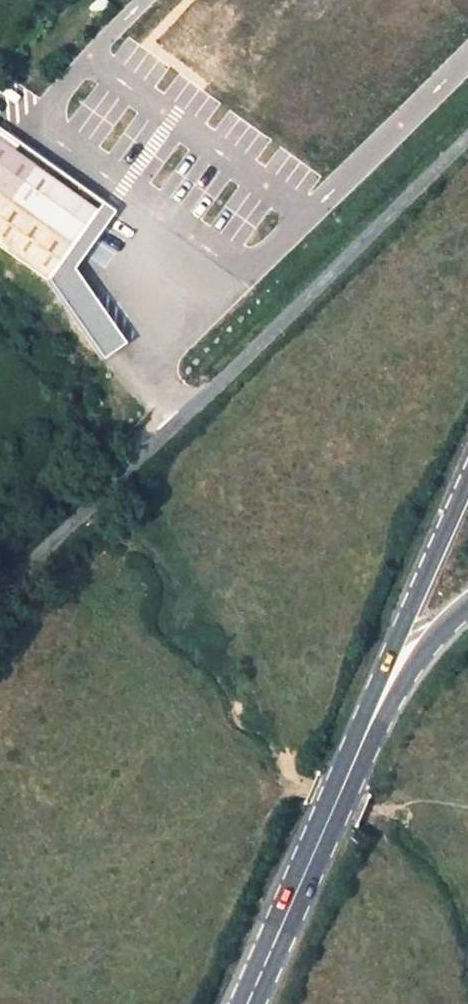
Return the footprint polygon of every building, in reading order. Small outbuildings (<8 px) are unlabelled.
[(82,208),(0,156),(0,253),(37,277),(82,208)]
